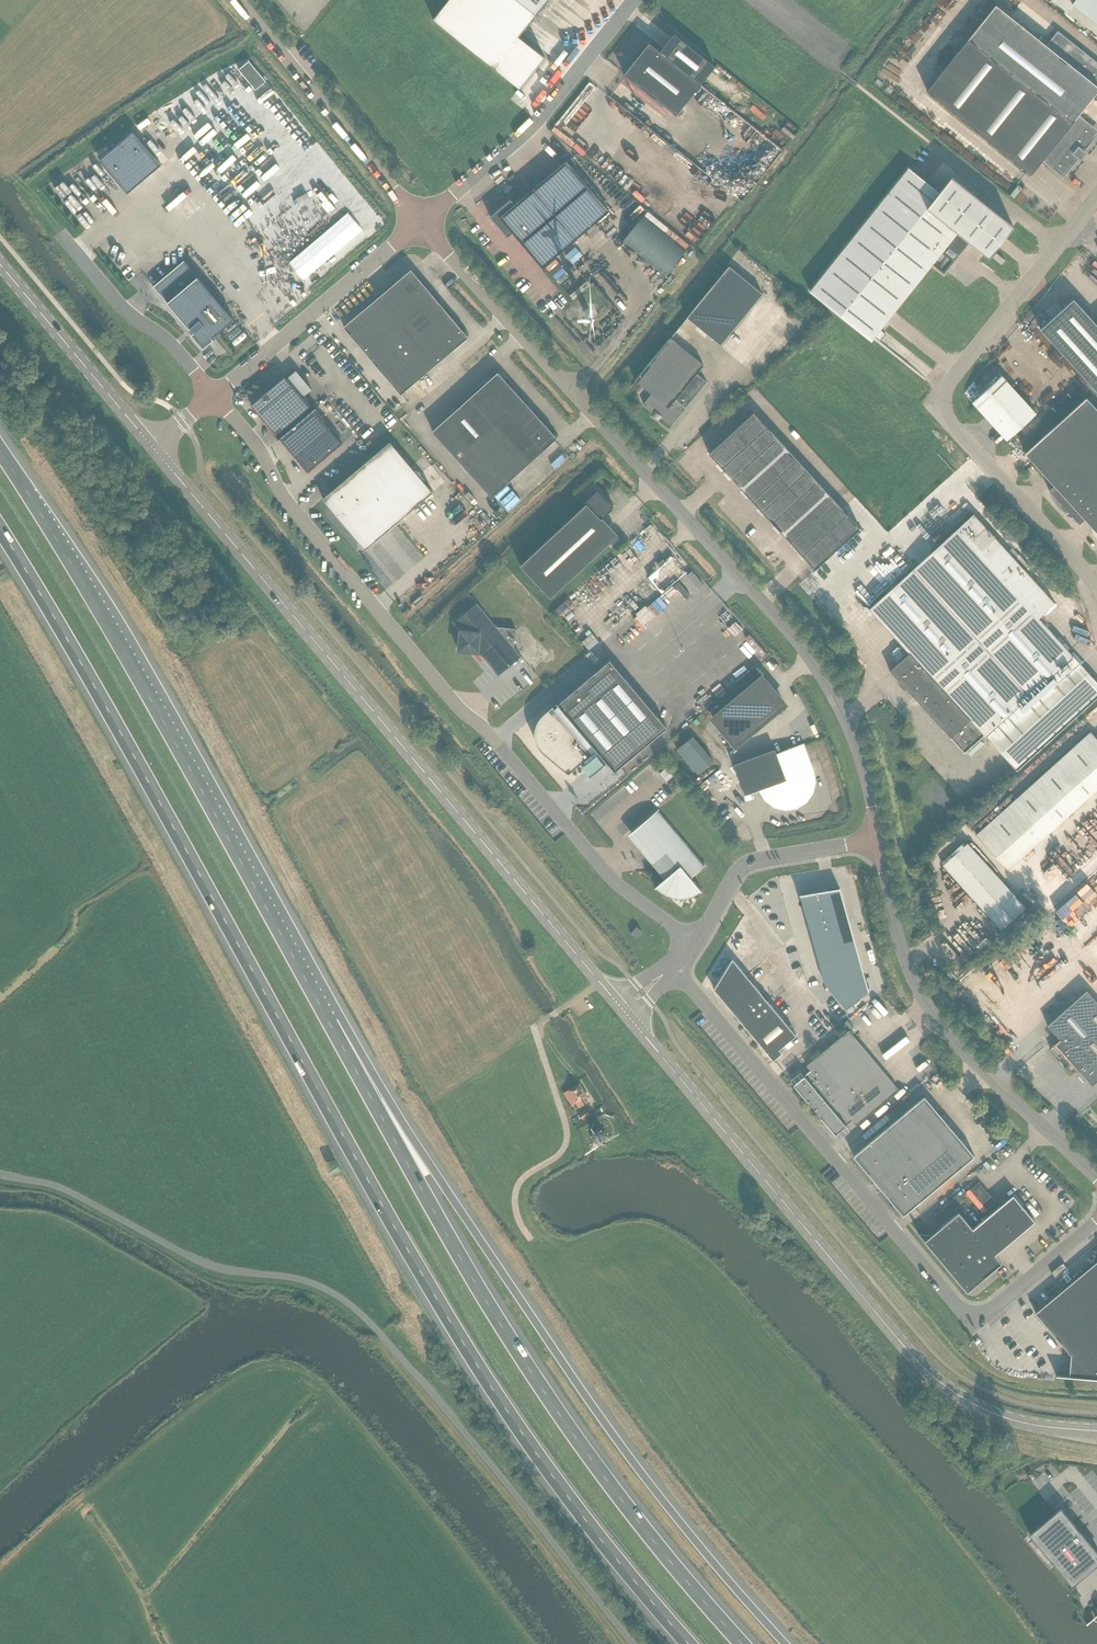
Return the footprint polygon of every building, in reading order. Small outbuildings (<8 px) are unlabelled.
[(433,20),(520,89),(545,57),(519,37),(548,0),(449,0),(433,20)] [(1072,5),(1096,25),(1096,0),(1076,0),(1072,5)] [(1047,47),(996,6),(927,92),(1031,175),(1043,161),(1058,173),(1061,174),(1065,174),(1068,172),(1078,158),(1080,160),(1086,154),(1084,152),(1094,139),(1096,135),(1095,131),(1093,128),(1078,116),(1096,93),(1096,87),(1096,86),(1096,64),(1058,33),(1047,47)] [(649,43),(624,74),(676,116),(701,85),(715,67),(674,34),(659,52),(649,43)] [(99,160),(128,194),(161,165),(133,131),(99,160)] [(960,151),(970,160),(979,151),(969,142),(960,151)] [(609,211),(566,160),(515,204),(511,199),(490,216),(507,237),(512,232),(542,267),(544,266),(606,213),(609,211)] [(1014,227),(952,178),(940,193),(909,169),(810,292),(872,341),(933,265),(944,273),(969,242),(989,258),(1014,227)] [(682,185),(694,189),(696,183),(684,179),(682,185)] [(686,251),(643,216),(623,241),(666,276),(686,251)] [(1005,261),(996,254),(993,258),(1002,265),(1005,261)] [(184,261),(154,287),(190,329),(191,328),(194,332),(191,335),(203,349),(214,340),(212,338),(234,320),(184,261)] [(728,265),(686,317),(719,344),(762,293),(728,265)] [(419,280),(411,270),(393,285),(392,283),(385,289),(387,291),(377,299),(375,297),(369,303),(370,304),(344,326),(401,394),(467,338),(466,337),(469,335),(463,329),(462,330),(452,319),(454,318),(449,312),(447,313),(438,303),(440,301),(435,295),(433,296),(424,286),(426,285),(421,278),(419,280)] [(1040,329),(1096,392),(1096,325),(1073,299),(1040,329)] [(670,338),(635,380),(651,394),(645,402),(671,424),(707,380),(698,372),(703,366),(670,338)] [(498,372),(432,432),(491,497),(557,438),(498,372)] [(308,472),(342,443),(285,376),(251,404),(308,472)] [(1002,376),(973,403),(1008,441),(1037,414),(1002,376)] [(1087,398),(1025,454),(1054,486),(1049,491),(1079,524),(1085,519),(1096,533),(1096,410),(1087,398)] [(860,528),(754,412),(709,453),(815,569),(860,528)] [(391,440),(324,497),(360,539),(375,540),(434,490),(391,440)] [(497,502),(510,513),(521,501),(508,489),(497,502)] [(611,512),(615,506),(606,500),(598,492),(586,503),(587,504),(521,566),(551,598),(619,535),(604,519),(611,512)] [(1073,656),(1039,618),(1055,604),(1027,572),(1032,568),(1020,555),(1015,559),(974,514),(870,609),(910,653),(890,671),(965,753),(985,735),(1017,770),(1096,698),(1096,683),(1073,656)] [(645,552),(665,532),(652,519),(631,539),(645,552)] [(646,571),(660,589),(691,565),(678,547),(646,571)] [(497,627),(477,603),(454,623),(461,631),(459,651),(478,653),(498,676),(521,657),(514,649),(516,629),(497,627)] [(589,645),(599,637),(591,627),(581,635),(589,645)] [(667,728),(610,660),(558,704),(557,702),(556,703),(559,705),(554,709),(554,708),(545,715),(543,717),(542,718),(541,719),(540,720),(539,722),(539,723),(538,725),(537,727),(537,728),(537,730),(536,731),(536,733),(536,735),(537,737),(537,739),(537,741),(538,742),(539,744),(540,746),(541,748),(543,750),(544,751),(570,773),(584,761),(592,771),(595,768),(597,770),(602,765),(601,763),(604,760),(616,774),(617,773),(615,771),(667,728)] [(784,704),(762,678),(713,719),(735,745),(784,704)] [(1091,732),(976,834),(1008,870),(1096,790),(1096,739),(1091,732)] [(692,736),(677,749),(698,774),(714,761),(692,736)] [(775,749),(733,764),(745,795),(760,790),(760,791),(766,800),(775,806),(785,809),(796,807),(805,801),(812,792),(814,782),(813,771),(803,745),(804,744),(804,743),(777,754),(775,749)] [(673,776),(666,768),(660,773),(666,782),(673,776)] [(691,878),(704,866),(657,810),(632,832),(668,876),(655,887),(656,888),(657,886),(659,889),(661,890),(662,891),(665,893),(668,895),(670,895),(672,896),(674,897),(676,897),(678,897),(680,897),(684,897),(686,897),(688,896),(690,896),(692,895),(694,894),(696,893),(697,892),(700,890),(701,891),(702,891),(691,878)] [(1026,908),(967,843),(943,865),(1001,930),(1026,908)] [(1081,877),(1053,904),(1062,913),(1090,887),(1081,877)] [(840,888),(799,895),(800,896),(825,983),(846,1009),(868,991),(868,992),(869,992),(840,888)] [(636,938),(641,931),(636,927),(631,934),(636,938)] [(796,1035),(732,959),(714,989),(773,1060),(782,1053),(779,1049),(796,1035)] [(1096,1081),(1096,1002),(1086,990),(1047,1025),(1060,1040),(1050,1048),(1059,1058),(1064,1054),(1092,1085),(1096,1081)] [(815,1110),(874,1060),(849,1030),(807,1066),(810,1070),(794,1085),(815,1110)] [(931,1075),(942,1065),(934,1056),(923,1067),(931,1075)] [(899,1090),(874,1060),(815,1110),(835,1135),(852,1121),(856,1125),(899,1090)] [(584,1098),(587,1096),(579,1083),(567,1090),(568,1090),(564,1092),(575,1110),(587,1102),(584,1098)] [(903,1216),(975,1156),(925,1096),(853,1156),(903,1216)] [(579,1114),(582,1119),(590,1114),(587,1109),(579,1114)] [(604,1131),(600,1129),(599,1129),(593,1131),(592,1136),(594,1141),(599,1143),(604,1141),(606,1135),(604,1131)] [(979,1177),(970,1186),(988,1205),(997,1197),(979,1177)] [(918,1232),(917,1233),(967,1292),(1001,1263),(994,1254),(1034,1220),(1013,1195),(973,1229),(959,1212),(925,1240),(918,1232)] [(1035,1313),(1071,1355),(1069,1376),(1056,1375),(1056,1376),(1096,1379),(1096,1261),(1035,1313)] [(1030,1533),(1069,1582),(1096,1558),(1096,1551),(1080,1530),(1080,1531),(1074,1524),(1075,1524),(1061,1507),(1030,1533)] [(1086,1624),(1093,1619),(1096,1621),(1096,1622),(1096,1614),(1086,1624)]
